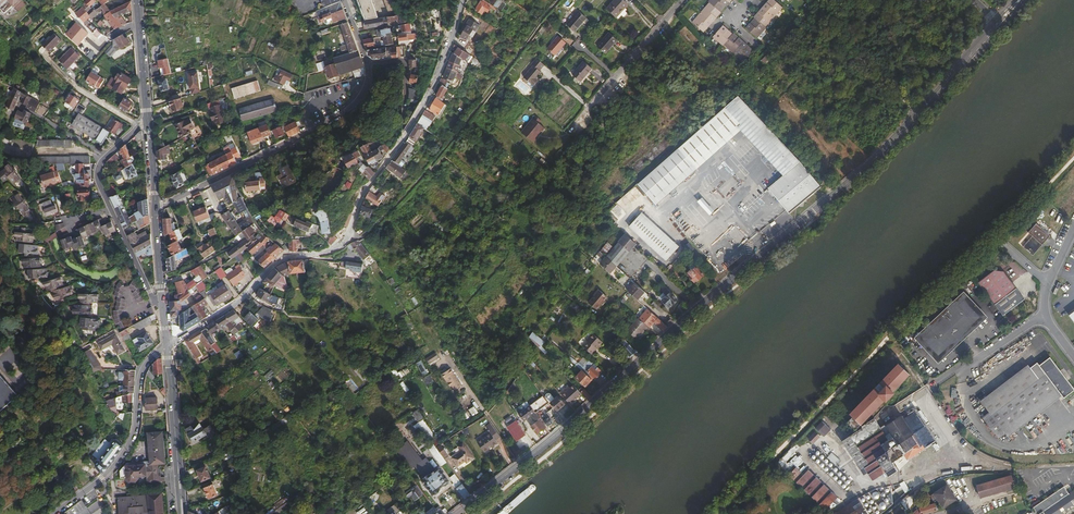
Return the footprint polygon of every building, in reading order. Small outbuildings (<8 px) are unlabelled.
[(83,8),(87,11),(97,1),(96,0),(91,0),(87,4),(86,3),(85,4),(86,5),(83,8)] [(101,7),(104,10),(108,7),(106,5),(105,4),(109,1),(108,0),(99,0),(103,5),(101,7)] [(111,11),(123,25),(128,24),(124,15),(133,10),(132,0),(111,11)] [(366,19),(379,17),(373,0),(359,0),(366,19)] [(394,0),(385,0),(391,15),(399,13),(394,0)] [(491,5),(484,0),(481,0),(475,9),(481,13),(484,9),(487,11),(491,5)] [(607,7),(618,18),(627,9),(625,6),(628,3),(624,0),(613,0),(607,7)] [(709,3),(719,12),(728,2),(726,0),(709,0),(708,2),(709,3)] [(761,5),(772,15),(781,5),(776,0),(766,0),(761,5)] [(332,18),(333,20),(333,19),(334,22),(347,18),(341,1),(328,6),(331,13),(333,17),(332,18)] [(709,3),(700,12),(711,22),(720,12),(719,12),(709,3)] [(754,16),(763,25),(772,15),(761,5),(752,15),(754,16)] [(94,7),(88,13),(93,18),(104,10),(101,7),(97,10),(94,7)] [(81,19),(88,13),(87,11),(83,8),(76,14),(75,13),(69,19),(73,22),(78,16),(81,19)] [(577,9),(565,22),(573,29),(585,16),(577,9)] [(111,11),(105,16),(115,29),(119,27),(122,25),(123,25),(111,11)] [(700,12),(691,22),(702,32),(711,22),(700,12)] [(93,32),(97,29),(90,21),(93,18),(88,13),(81,19),(86,24),(85,24),(93,32)] [(412,20),(410,13),(399,15),(388,16),(389,20),(402,19),(403,23),(411,22),(411,20),(412,20)] [(901,15),(894,22),(898,26),(904,19),(901,15)] [(390,25),(389,20),(388,16),(366,20),(367,28),(390,25)] [(763,25),(754,16),(745,26),(756,36),(765,26),(763,25)] [(480,25),(470,18),(465,26),(464,25),(461,30),(463,32),(461,36),(466,40),(469,35),(472,37),(480,25)] [(346,36),(353,34),(348,22),(342,24),(346,36)] [(77,23),(66,34),(79,46),(90,35),(77,23)] [(412,30),(411,23),(402,24),(403,31),(412,30)] [(732,34),(722,25),(712,36),(723,45),(723,44),(732,34)] [(392,35),(394,35),(394,31),(391,31),(390,28),(373,30),(375,38),(384,36),(392,35)] [(55,32),(43,44),(50,51),(62,40),(55,32)] [(608,32),(596,44),(604,52),(616,39),(608,32)] [(732,34),(723,44),(733,53),(743,41),(733,33),(732,34)] [(113,44),(105,52),(111,56),(116,51),(121,48),(132,42),(128,37),(126,38),(123,34),(113,40),(113,44)] [(351,52),(358,50),(353,34),(346,36),(348,44),(351,52)] [(557,34),(547,45),(554,51),(564,40),(557,34)] [(393,43),(392,35),(384,36),(385,40),(386,44),(393,43)] [(375,38),(363,39),(366,47),(376,46),(375,41),(375,38)] [(753,50),(743,41),(733,53),(743,62),(753,50)] [(344,54),(351,52),(348,44),(341,46),(344,54)] [(455,45),(454,47),(457,49),(455,53),(465,60),(469,54),(466,52),(455,45)] [(72,47),(60,59),(68,67),(71,65),(70,64),(80,54),(72,47)] [(374,59),(388,58),(387,51),(387,47),(377,49),(367,50),(369,55),(374,59)] [(169,74),(171,73),(170,66),(165,48),(155,50),(162,76),(169,74)] [(356,68),(358,77),(364,75),(365,71),(363,62),(358,50),(351,52),(344,54),(334,57),(340,73),(356,68)] [(452,52),(450,55),(455,58),(460,61),(463,63),(463,62),(465,62),(466,61),(465,60),(455,53),(452,52)] [(327,79),(341,75),(340,73),(334,57),(323,61),(325,67),(323,68),(327,79)] [(409,67),(420,67),(420,58),(416,58),(416,60),(410,60),(409,67)] [(447,64),(448,65),(457,71),(460,64),(451,58),(450,62),(448,60),(447,64)] [(541,70),(545,64),(536,58),(523,77),(534,85),(543,72),(541,70)] [(582,60),(571,73),(578,80),(590,67),(582,60)] [(457,71),(448,65),(445,75),(453,81),(456,74),(457,71)] [(292,76),(293,75),(279,68),(278,70),(281,72),(280,75),(277,73),(274,78),(284,83),(286,79),(291,81),(293,76),(292,76)] [(93,71),(87,80),(92,83),(91,84),(95,86),(96,85),(100,88),(105,79),(101,77),(101,76),(93,71)] [(192,94),(200,91),(197,72),(188,73),(190,89),(191,89),(192,94)] [(113,75),(107,84),(122,93),(125,88),(126,89),(132,79),(122,73),(121,77),(119,76),(118,78),(113,75)] [(417,84),(419,75),(411,75),(409,83),(417,84)] [(442,75),(439,82),(442,84),(445,86),(448,80),(442,75)] [(167,79),(160,81),(163,92),(170,90),(167,79)] [(258,80),(231,88),(234,99),(261,91),(258,80)] [(438,95),(436,97),(442,101),(443,98),(443,97),(448,88),(445,86),(442,84),(437,94),(438,95)] [(15,88),(11,97),(17,101),(21,94),(23,96),(24,93),(15,88)] [(35,100),(24,93),(23,96),(20,101),(27,105),(26,107),(35,112),(39,105),(35,102),(35,100)] [(80,99),(71,94),(66,101),(67,102),(66,104),(66,106),(69,107),(71,107),(72,104),(76,107),(80,99)] [(132,97),(140,102),(140,98),(133,94),(132,97)] [(786,173),(768,188),(789,213),(821,186),(737,95),(637,182),(653,200),(743,123),(786,173)] [(17,101),(11,97),(6,106),(14,110),(15,108),(17,101)] [(442,101),(436,97),(430,109),(438,115),(445,103),(442,101)] [(770,97),(765,103),(771,110),(777,104),(770,97)] [(133,103),(125,98),(119,107),(127,112),(133,103)] [(183,106),(180,98),(176,99),(170,102),(173,112),(180,110),(179,108),(183,106)] [(274,99),(240,109),(243,120),(277,110),(274,99)] [(220,100),(208,104),(209,109),(211,109),(212,113),(211,114),(213,121),(214,120),(216,125),(226,121),(220,100)] [(80,113),(82,114),(85,108),(79,104),(75,110),(80,113)] [(422,116),(432,121),(436,115),(425,109),(422,116)] [(23,113),(18,110),(15,119),(19,120),(26,124),(26,125),(36,129),(37,126),(27,122),(32,114),(25,110),(23,113)] [(80,113),(73,125),(102,143),(110,131),(108,130),(82,114),(80,113)] [(538,119),(532,113),(517,130),(529,140),(532,137),(531,136),(537,129),(538,130),(541,126),(536,121),(538,119)] [(154,116),(155,122),(164,118),(163,114),(154,116)] [(182,138),(191,133),(189,130),(195,127),(190,118),(185,121),(184,120),(181,122),(175,126),(182,138)] [(115,119),(108,130),(110,131),(115,135),(119,127),(121,128),(124,124),(115,119)] [(299,131),(296,122),(285,126),(289,137),(299,131)] [(414,129),(406,141),(413,146),(424,128),(418,123),(414,129)] [(272,134),(268,124),(260,127),(264,137),(272,134)] [(252,143),(264,139),(264,137),(260,127),(248,131),(252,143)] [(286,134),(282,127),(273,130),(277,138),(286,134)] [(34,144),(2,136),(0,143),(32,151),(34,144)] [(217,137),(223,148),(226,146),(221,136),(217,137)] [(400,150),(393,159),(399,164),(409,151),(410,152),(414,147),(413,146),(406,141),(400,150)] [(157,152),(166,147),(164,143),(157,147),(157,152)] [(372,152),(369,145),(368,143),(367,144),(361,147),(365,156),(372,152)] [(123,154),(124,159),(130,156),(126,144),(121,149),(122,151),(120,151),(121,154),(123,154)] [(226,155),(232,165),(238,163),(235,158),(241,155),(236,146),(231,149),(232,152),(226,155)] [(384,157),(385,155),(383,151),(383,146),(381,146),(380,148),(379,147),(372,152),(376,161),(384,157)] [(157,152),(158,161),(167,160),(166,147),(157,152)] [(359,151),(356,149),(352,151),(353,154),(344,159),(350,169),(356,165),(364,160),(363,158),(360,160),(358,157),(362,155),(359,151)] [(376,161),(372,152),(365,156),(370,165),(376,161)] [(123,159),(122,159),(123,164),(125,163),(126,165),(118,169),(119,171),(125,168),(133,164),(135,163),(133,155),(130,156),(124,159),(123,159)] [(208,164),(214,174),(232,165),(226,155),(208,164)] [(370,179),(375,173),(369,167),(365,164),(364,160),(356,165),(369,178),(370,179)] [(392,161),(387,167),(402,178),(407,171),(392,161)] [(10,177),(15,184),(22,179),(16,171),(18,170),(16,166),(14,168),(11,164),(4,169),(6,173),(4,174),(8,179),(10,177)] [(133,164),(125,168),(131,180),(139,176),(133,164)] [(205,179),(214,174),(208,164),(203,167),(208,174),(204,176),(205,179)] [(284,178),(287,184),(297,178),(289,164),(282,169),(286,176),(284,178)] [(62,182),(60,175),(56,176),(55,171),(41,174),(44,186),(62,182)] [(188,184),(182,172),(170,178),(176,189),(188,184)] [(76,182),(77,188),(83,187),(83,185),(90,185),(89,173),(76,173),(76,179),(79,179),(79,182),(76,182)] [(234,174),(212,185),(213,186),(219,200),(226,197),(230,205),(234,202),(240,213),(242,212),(246,219),(239,224),(244,231),(253,224),(255,223),(251,215),(248,209),(242,198),(241,198),(241,197),(239,198),(234,174)] [(260,180),(245,182),(247,191),(262,189),(260,180)] [(107,189),(110,196),(118,194),(115,185),(107,189)] [(370,191),(366,197),(375,203),(381,204),(387,195),(373,186),(370,191)] [(80,189),(80,199),(89,199),(89,200),(90,189),(80,189)] [(18,207),(23,214),(30,209),(25,202),(27,200),(25,197),(23,198),(20,194),(13,199),(15,202),(13,204),(16,209),(18,207)] [(118,194),(110,196),(124,227),(138,220),(135,213),(129,217),(127,211),(123,212),(121,207),(124,206),(118,194)] [(703,195),(698,203),(712,213),(717,206),(703,195)] [(297,196),(281,210),(284,211),(299,198),(297,196)] [(135,213),(138,220),(150,214),(149,204),(149,198),(139,201),(140,210),(135,212),(135,213)] [(46,204),(42,206),(44,210),(45,210),(47,215),(58,211),(56,205),(49,208),(47,202),(45,202),(46,204)] [(374,209),(364,205),(361,214),(371,217),(374,209)] [(193,212),(198,222),(210,217),(206,207),(206,206),(202,208),(201,207),(197,209),(198,210),(193,212)] [(327,212),(322,208),(320,210),(318,208),(313,212),(320,218),(321,224),(328,222),(327,217),(329,216),(327,212)] [(349,224),(352,213),(348,210),(345,208),(343,213),(347,216),(345,220),(347,222),(349,224)] [(237,236),(239,234),(244,231),(239,224),(229,210),(226,212),(222,215),(237,236)] [(284,211),(281,210),(277,219),(282,224),(286,216),(287,213),(284,211)] [(1047,211),(1044,214),(1051,220),(1053,217),(1047,211)] [(640,212),(627,225),(666,260),(678,248),(640,212)] [(127,232),(128,235),(135,231),(151,223),(150,218),(150,214),(138,220),(141,225),(127,232)] [(105,216),(99,219),(105,232),(107,237),(112,234),(111,233),(114,231),(116,235),(118,235),(111,222),(108,223),(105,216)] [(329,219),(329,216),(327,217),(328,222),(321,224),(322,227),(323,233),(332,232),(331,225),(329,219)] [(96,217),(88,220),(95,235),(99,232),(98,231),(101,230),(103,234),(105,232),(99,219),(97,220),(96,217)] [(198,222),(197,222),(199,225),(212,220),(210,217),(198,222)] [(292,223),(304,229),(307,223),(298,219),(297,221),(294,219),(292,223)] [(81,228),(80,228),(85,241),(86,241),(85,237),(88,235),(89,237),(95,235),(88,220),(79,224),(81,228)] [(304,229),(310,231),(313,224),(308,221),(307,223),(304,229)] [(366,231),(358,221),(356,228),(360,233),(362,234),(365,232),(366,231)] [(1042,242),(1043,243),(1050,236),(1036,223),(1028,233),(1032,236),(1023,247),(1033,255),(1040,247),(1039,246),(1041,244),(1042,242)] [(245,235),(247,237),(248,238),(252,235),(251,233),(255,231),(257,229),(256,228),(253,224),(244,231),(239,234),(242,238),(245,235)] [(215,227),(208,230),(211,236),(217,233),(215,227)] [(75,236),(71,237),(76,249),(77,252),(79,251),(77,248),(80,247),(81,248),(86,246),(85,241),(80,228),(76,230),(78,236),(76,237),(75,236)] [(178,229),(171,233),(174,242),(179,240),(183,238),(183,237),(179,228),(178,229)] [(26,241),(32,242),(35,242),(35,234),(26,232),(26,230),(22,230),(22,232),(17,232),(17,240),(20,240),(20,243),(21,243),(26,244),(26,241)] [(128,235),(132,243),(147,236),(145,232),(138,236),(137,234),(135,231),(128,235)] [(69,233),(60,236),(65,250),(69,249),(69,248),(72,247),(73,250),(76,249),(71,237),(71,236),(70,237),(69,233)] [(152,244),(151,233),(147,236),(132,243),(136,252),(152,244)] [(252,235),(248,238),(243,242),(247,248),(248,247),(256,238),(254,236),(252,235)] [(270,238),(263,235),(262,235),(261,235),(256,239),(262,243),(264,242),(270,238)] [(627,235),(608,258),(618,267),(638,245),(627,235)] [(256,238),(248,247),(253,253),(262,243),(256,239),(256,238)] [(290,239),(290,250),(298,252),(298,243),(298,239),(290,239)] [(385,239),(380,242),(383,249),(389,245),(385,239)] [(686,239),(682,242),(687,249),(691,246),(686,239)] [(174,242),(168,245),(174,255),(175,255),(183,251),(182,249),(179,240),(174,242)] [(349,244),(346,247),(352,251),(356,249),(365,260),(371,255),(360,240),(358,240),(349,244)] [(25,255),(27,255),(32,255),(32,253),(39,253),(40,246),(32,244),(32,242),(26,241),(26,244),(21,243),(20,251),(25,252),(25,255)] [(198,249),(205,258),(216,251),(210,242),(204,246),(203,245),(198,249)] [(247,248),(243,242),(233,250),(235,253),(232,255),(234,258),(238,255),(242,252),(247,248)] [(277,243),(268,252),(276,259),(280,255),(284,251),(277,243)] [(152,244),(136,252),(138,256),(142,254),(144,258),(149,255),(153,254),(152,244)] [(183,251),(175,255),(176,261),(188,256),(190,255),(188,248),(185,250),(183,251)] [(246,259),(242,252),(238,255),(242,262),(246,259)] [(256,260),(266,269),(276,259),(268,252),(262,258),(260,256),(256,260)] [(33,266),(40,266),(42,266),(42,257),(32,258),(32,255),(27,255),(28,258),(23,259),(23,267),(27,267),(27,269),(29,269),(33,269),(33,266)] [(174,255),(167,259),(168,272),(177,269),(176,261),(175,255),(174,255)] [(608,258),(602,264),(612,273),(616,268),(621,272),(622,271),(618,267),(608,258)] [(286,263),(277,268),(285,276),(291,273),(305,272),(305,268),(307,268),(309,267),(308,259),(288,262),(286,263)] [(348,262),(341,262),(340,267),(346,267),(346,268),(352,269),(351,272),(362,272),(363,263),(348,262)] [(33,269),(29,269),(30,278),(35,277),(35,279),(39,279),(39,277),(48,277),(48,268),(40,268),(40,266),(33,266),(33,269)] [(220,268),(216,271),(221,280),(228,276),(228,275),(222,267),(220,268)] [(241,267),(228,275),(228,276),(234,285),(243,279),(243,278),(246,275),(241,267)] [(691,275),(690,276),(694,282),(699,278),(700,278),(704,275),(697,267),(692,270),(689,272),(691,275)] [(994,270),(978,283),(995,305),(1017,288),(1004,271),(994,270)] [(206,272),(200,275),(202,277),(204,280),(209,276),(206,272)] [(56,287),(62,285),(64,285),(62,276),(53,279),(52,277),(48,279),(49,281),(44,282),(47,290),(50,289),(51,291),(53,291),(57,289),(56,287)] [(189,290),(190,291),(196,286),(204,280),(202,277),(188,288),(189,290)] [(270,287),(267,292),(270,293),(275,285),(276,283),(268,277),(266,279),(264,281),(270,287)] [(179,290),(180,293),(189,290),(188,288),(184,280),(176,282),(179,290)] [(141,286),(134,281),(130,288),(133,289),(135,292),(134,293),(135,296),(137,299),(138,298),(139,301),(145,298),(144,295),(142,291),(139,287),(141,286)] [(119,323),(124,320),(122,317),(121,313),(121,309),(124,309),(124,306),(125,306),(125,302),(126,298),(122,297),(123,294),(122,294),(124,291),(123,290),(125,287),(120,282),(117,286),(115,290),(116,291),(114,295),(118,296),(117,301),(117,306),(116,306),(116,310),(114,310),(114,315),(115,320),(117,324),(119,323)] [(217,285),(220,289),(226,299),(233,294),(226,284),(225,285),(222,282),(217,285)] [(635,297),(637,299),(645,292),(635,283),(628,291),(635,297)] [(57,289),(53,291),(55,299),(60,298),(60,299),(65,298),(64,296),(73,293),(70,285),(63,287),(62,285),(56,287),(57,289)] [(275,285),(270,293),(272,295),(277,296),(280,288),(275,285)] [(267,292),(261,288),(257,294),(268,301),(272,295),(270,293),(267,292)] [(220,289),(216,291),(223,301),(226,299),(220,289)] [(176,301),(171,301),(172,318),(177,317),(178,316),(179,315),(178,313),(182,309),(188,305),(185,300),(192,295),(190,291),(189,290),(180,293),(178,294),(176,295),(176,301)] [(609,298),(599,290),(589,304),(599,311),(609,298)] [(216,291),(209,296),(215,305),(217,303),(218,304),(223,301),(216,291)] [(80,294),(79,302),(83,302),(83,305),(89,305),(89,302),(98,302),(99,294),(89,294),(89,292),(85,292),(84,294),(80,294)] [(663,299),(662,299),(668,307),(677,299),(671,292),(668,295),(666,293),(661,296),(663,299)] [(922,335),(918,338),(922,341),(923,340),(937,354),(935,356),(939,359),(942,356),(941,354),(954,342),(960,343),(957,339),(962,334),(966,338),(966,331),(979,319),(980,320),(984,317),(980,314),(979,315),(965,301),(967,299),(963,295),(960,299),(961,300),(923,336),(922,335)] [(633,312),(637,316),(643,321),(648,316),(654,321),(653,321),(663,331),(668,326),(637,299),(635,297),(632,301),(638,306),(633,312)] [(197,303),(193,306),(201,320),(206,317),(211,314),(209,310),(208,311),(206,308),(204,310),(202,307),(209,304),(205,299),(201,301),(197,303)] [(252,311),(245,317),(254,326),(263,317),(271,321),(274,315),(271,314),(273,309),(262,304),(255,299),(252,302),(258,309),(259,312),(256,315),(252,311)] [(665,310),(655,301),(652,304),(662,313),(665,310)] [(79,313),(79,315),(83,315),(83,313),(93,314),(93,305),(89,305),(83,305),(83,302),(79,302),(78,302),(78,305),(74,305),(74,313),(79,313)] [(180,328),(184,330),(195,324),(201,320),(193,306),(180,315),(180,328)] [(509,307),(502,317),(507,321),(514,312),(509,307)] [(230,311),(226,314),(231,321),(239,331),(244,328),(241,324),(243,323),(241,321),(240,322),(236,324),(235,322),(241,318),(238,315),(234,309),(230,311)] [(155,313),(131,326),(139,330),(150,324),(149,321),(157,317),(155,313)] [(216,320),(221,326),(223,328),(225,330),(227,329),(225,327),(228,326),(234,333),(229,336),(230,337),(239,331),(231,321),(226,314),(224,315),(216,320)] [(87,318),(82,318),(81,326),(85,326),(85,329),(91,330),(91,327),(100,328),(101,319),(91,318),(92,316),(87,316),(87,318)] [(643,321),(637,316),(626,329),(636,338),(639,334),(641,335),(649,326),(643,321)] [(124,320),(119,323),(123,330),(127,328),(128,328),(124,320)] [(204,328),(201,330),(205,336),(221,326),(216,320),(204,328)] [(123,330),(120,332),(124,340),(131,336),(127,328),(123,330)] [(225,330),(223,328),(220,331),(230,343),(231,342),(232,343),(234,342),(230,337),(229,336),(225,330)] [(193,335),(185,340),(195,357),(200,355),(193,342),(199,337),(209,351),(214,348),(213,347),(205,336),(201,330),(193,335)] [(147,331),(133,340),(140,351),(153,342),(147,331)] [(533,331),(530,335),(540,348),(544,344),(533,331)] [(116,333),(99,343),(102,349),(112,343),(118,354),(125,350),(116,333)] [(593,333),(587,340),(589,342),(584,347),(591,354),(603,342),(593,333)] [(896,339),(824,414),(829,418),(839,407),(848,417),(850,415),(853,417),(848,422),(854,428),(849,433),(849,434),(849,435),(850,436),(850,435),(851,435),(862,428),(861,426),(874,418),(887,404),(886,404),(887,403),(887,402),(886,401),(895,392),(893,391),(910,374),(899,363),(908,354),(902,348),(903,347),(896,339)] [(635,350),(625,341),(621,345),(631,355),(635,350)] [(86,372),(88,375),(101,369),(100,365),(90,349),(93,347),(90,343),(79,349),(87,362),(86,363),(90,370),(86,372)] [(217,345),(213,347),(214,348),(217,353),(221,350),(217,345)] [(239,350),(234,353),(238,359),(243,355),(239,350)] [(130,351),(119,356),(123,363),(133,359),(130,351)] [(430,363),(439,358),(436,352),(427,357),(430,363)] [(163,373),(162,355),(161,355),(153,365),(154,374),(163,373)] [(1062,396),(1064,398),(1073,391),(1073,389),(1050,357),(1039,365),(1037,362),(982,404),(984,406),(981,409),(985,415),(982,418),(999,439),(1005,434),(1003,431),(1058,390),(1062,396)] [(579,371),(580,369),(572,361),(571,362),(572,363),(571,364),(579,371)] [(594,364),(585,373),(591,380),(597,373),(599,375),(602,372),(594,364)] [(360,365),(354,370),(363,380),(369,375),(360,365)] [(124,380),(124,384),(135,385),(136,369),(120,369),(120,379),(124,380)] [(586,386),(591,380),(585,373),(582,370),(576,377),(586,386)] [(228,372),(213,383),(217,388),(220,385),(219,383),(228,376),(230,374),(228,372)] [(19,394),(0,373),(0,411),(19,394)] [(153,376),(151,378),(158,385),(159,384),(153,376)] [(458,378),(450,382),(455,390),(462,385),(458,378)] [(93,381),(96,389),(109,387),(106,382),(107,381),(107,379),(93,381)] [(109,387),(96,389),(98,394),(104,400),(134,392),(135,385),(124,384),(124,391),(119,392),(118,387),(114,389),(112,390),(109,387)] [(562,395),(570,404),(582,393),(581,392),(574,384),(562,395)] [(581,392),(582,393),(587,400),(591,396),(584,389),(581,392)] [(1008,437),(1062,396),(1058,390),(1003,431),(1005,434),(1008,437)] [(134,392),(104,400),(112,410),(117,415),(117,409),(122,409),(124,404),(124,402),(134,402),(134,392)] [(557,410),(556,411),(560,417),(563,415),(558,409),(566,403),(559,395),(555,398),(552,393),(548,393),(547,393),(546,397),(557,410)] [(157,397),(146,398),(146,410),(158,409),(157,397)] [(530,415),(533,418),(538,415),(531,405),(519,414),(524,421),(528,418),(527,417),(530,415)] [(424,419),(418,409),(414,413),(414,415),(417,421),(420,421),(424,419)] [(556,411),(544,421),(548,426),(553,422),(555,425),(562,420),(560,417),(556,411)] [(875,419),(862,428),(851,435),(850,436),(842,441),(860,469),(864,466),(873,480),(885,472),(888,477),(898,470),(892,462),(904,455),(907,460),(925,448),(935,442),(925,426),(916,412),(903,419),(901,416),(886,426),(893,437),(881,444),(879,441),(886,436),(884,432),(875,419)] [(540,420),(531,426),(537,434),(545,428),(546,427),(543,422),(541,423),(540,420)] [(822,421),(816,428),(824,436),(831,429),(822,421)] [(490,432),(477,441),(484,450),(497,441),(495,438),(500,435),(490,422),(486,425),(490,432)] [(191,425),(187,428),(196,441),(201,438),(202,439),(208,435),(211,437),(214,435),(215,432),(210,425),(204,428),(201,423),(194,428),(191,425)] [(518,423),(509,430),(517,440),(526,434),(518,423)] [(466,427),(461,430),(464,435),(469,432),(470,431),(467,427),(466,427)] [(888,429),(884,432),(886,436),(879,441),(881,444),(893,437),(888,429)] [(815,432),(808,439),(813,444),(819,437),(815,432)] [(127,462),(120,470),(121,478),(126,478),(126,479),(130,482),(136,482),(139,478),(139,476),(147,475),(148,484),(162,483),(161,475),(159,475),(158,463),(165,462),(163,435),(149,436),(151,460),(127,462)] [(95,465),(101,473),(109,464),(116,455),(124,444),(117,439),(115,440),(112,438),(110,441),(110,443),(108,445),(107,445),(105,447),(105,448),(97,459),(98,460),(95,465)] [(782,458),(777,464),(811,498),(825,510),(837,497),(829,489),(821,482),(814,475),(808,470),(806,468),(802,472),(794,465),(792,468),(786,462),(791,457),(800,447),(805,443),(800,439),(796,443),(782,458)] [(426,457),(422,460),(408,441),(397,449),(420,480),(430,472),(428,469),(433,466),(426,457)] [(441,444),(437,447),(443,456),(447,453),(441,444)] [(437,447),(433,450),(439,459),(443,456),(437,447)] [(466,447),(452,457),(460,468),(467,463),(466,461),(473,456),(466,447)] [(233,458),(235,457),(234,449),(224,454),(226,459),(232,456),(233,458)] [(206,466),(197,470),(202,481),(211,477),(206,466)] [(429,475),(423,480),(433,493),(434,492),(435,493),(436,494),(437,494),(445,487),(445,486),(446,485),(448,484),(449,483),(448,482),(448,481),(439,468),(430,476),(429,475)] [(1011,475),(977,485),(980,498),(1015,488),(1011,475)] [(524,488),(503,505),(502,507),(502,510),(504,511),(506,511),(543,482),(544,479),(544,477),(541,476),(538,477),(524,488)] [(212,480),(204,484),(209,497),(218,494),(212,480)] [(462,484),(456,488),(465,500),(470,495),(462,484)] [(416,499),(424,493),(417,485),(407,493),(410,498),(413,496),(416,499)] [(919,508),(921,513),(925,513),(937,511),(959,504),(957,499),(947,485),(933,494),(930,496),(934,502),(937,500),(940,504),(936,505),(935,503),(919,508)] [(1073,507),(1073,491),(1073,490),(1069,493),(1064,486),(1033,507),(1038,513),(1064,513),(1073,507)] [(297,495),(312,513),(317,510),(302,491),(297,495)] [(120,513),(164,513),(162,493),(148,494),(148,495),(118,498),(120,513)] [(864,511),(862,507),(862,506),(857,499),(851,503),(833,513),(866,513),(864,511)] [(270,513),(278,513),(291,504),(289,501),(270,513)] [(192,512),(202,508),(202,507),(204,506),(204,504),(189,510),(190,513),(195,513),(192,512)] [(399,512),(401,511),(399,508),(398,508),(395,504),(388,509),(391,513),(401,513),(399,512)]
